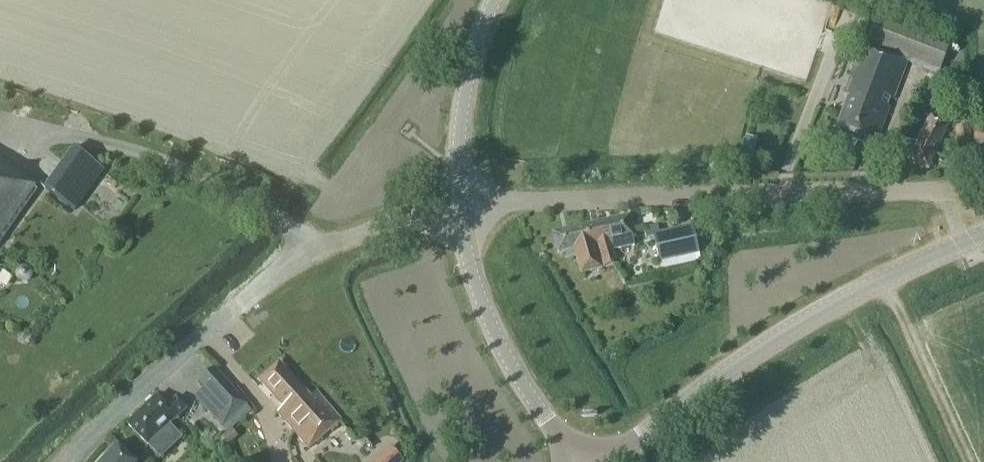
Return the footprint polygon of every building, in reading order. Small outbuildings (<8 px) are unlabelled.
[(938,75),(950,43),(875,13),(843,96),(848,98),(835,132),(874,147),(906,63),(938,75)] [(936,103),(933,98),(927,97),(924,102),(927,108),(933,108),(936,103)] [(928,170),(948,122),(930,113),(916,143),(904,137),(895,155),(928,170)] [(969,152),(970,128),(954,127),(953,151),(969,152)] [(974,136),(980,163),(983,162),(983,134),(974,136)] [(76,146),(46,185),(77,209),(107,170),(76,146)] [(35,190),(0,166),(0,240),(35,190)] [(594,246),(595,246),(596,246),(603,269),(617,265),(612,250),(633,246),(632,239),(633,238),(628,217),(584,226),(589,247),(594,246)] [(558,254),(565,252),(566,258),(574,256),(580,274),(602,269),(594,246),(595,246),(594,246),(589,247),(584,226),(552,234),(558,254)] [(698,255),(692,227),(659,234),(657,227),(643,230),(646,241),(654,240),(659,263),(698,255)] [(310,397),(278,363),(258,381),(283,407),(277,413),(309,448),(342,420),(316,391),(310,397)] [(231,418),(246,404),(214,369),(199,383),(231,418)] [(168,406),(158,395),(126,425),(160,459),(182,439),(170,425),(187,409),(176,398),(168,406)] [(225,446),(231,441),(227,435),(220,439),(225,446)] [(115,447),(101,461),(132,461),(115,447)]
